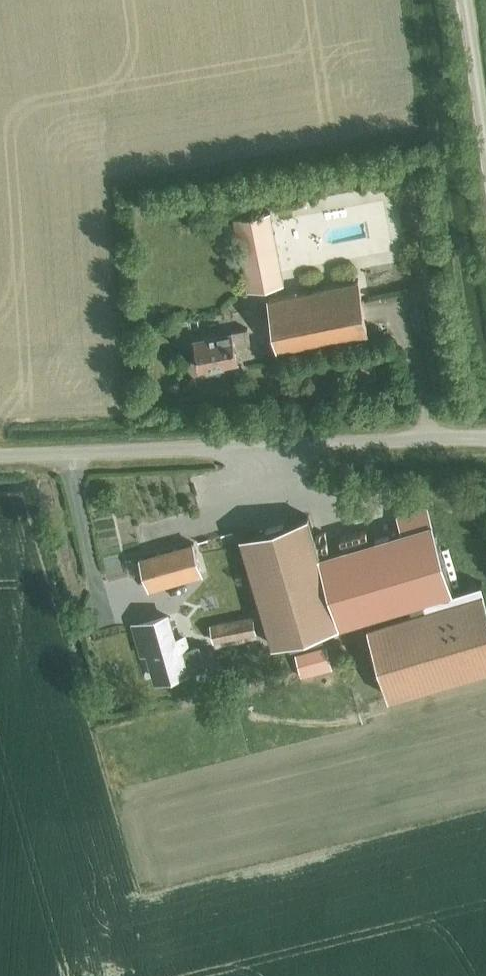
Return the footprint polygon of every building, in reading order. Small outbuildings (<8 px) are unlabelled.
[(235,217),(248,288),(284,281),(270,210),(235,217)] [(405,244),(371,254),(375,265),(408,255),(405,244)] [(269,296),(280,351),(368,334),(358,278),(269,296)] [(194,337),(200,367),(238,360),(235,344),(250,341),(247,327),(194,337)] [(353,368),(354,380),(375,377),(374,364),(353,368)] [(427,606),(424,598),(453,590),(428,505),(398,513),(403,529),(341,548),(362,617),(411,602),(413,610),(368,623),(389,695),(485,666),(485,593),(485,589),(427,606)] [(238,529),(271,643),(324,628),(291,514),(238,529)] [(140,557),(148,588),(202,572),(194,541),(140,557)] [(485,586),(485,579),(472,581),(473,588),(485,586)] [(184,637),(175,640),(167,615),(135,624),(142,649),(148,648),(156,677),(193,666),(184,637)] [(212,624),(214,639),(255,631),(252,616),(212,624)] [(327,645),(296,652),(302,673),(333,664),(327,645)]
